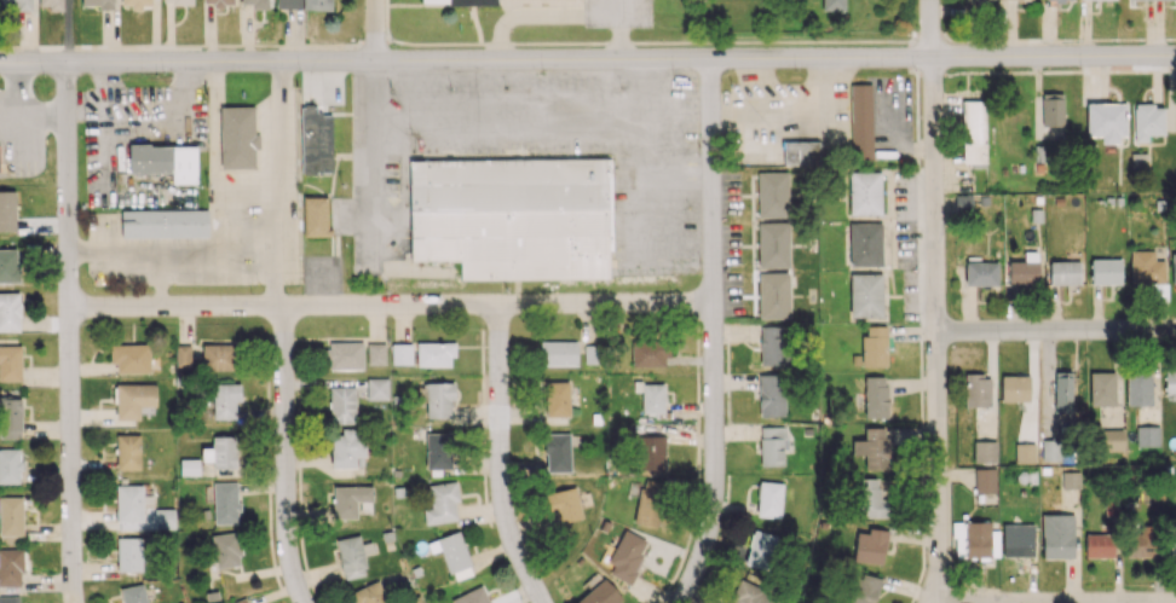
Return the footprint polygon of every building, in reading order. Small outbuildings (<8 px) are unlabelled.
[(17,7),(17,11),(31,11),(31,0),(0,0),(0,6),(17,7)] [(64,8),(63,0),(40,0),(40,9),(64,8)] [(113,0),(82,0),(82,5),(100,5),(100,9),(113,9),(113,0)] [(121,8),(142,8),(142,5),(151,5),(151,0),(121,0),(121,8)] [(332,0),(276,0),(276,8),(332,10),(332,0)] [(845,11),(844,0),(823,0),(823,11),(845,11)] [(871,84),(850,84),(851,159),(872,159),(871,84)] [(1034,118),(1034,138),(1063,137),(1062,93),(1043,93),(1043,118),(1034,118)] [(985,166),(983,100),(962,101),(963,166),(985,166)] [(1124,103),(1086,104),(1087,136),(1101,136),(1101,143),(1124,143),(1124,103)] [(1175,133),(1175,107),(1154,107),(1154,103),(1133,103),(1133,141),(1148,141),(1148,133),(1175,133)] [(332,115),(319,115),(319,105),(301,105),(301,173),(331,173),(332,115)] [(255,169),(255,149),(260,149),(260,134),(254,134),(254,106),(220,107),(220,169),(255,169)] [(818,141),(783,142),(783,165),(818,164),(818,141)] [(172,184),(198,183),(197,144),(129,146),(129,173),(172,172),(172,184)] [(459,280),(608,278),(608,251),(612,251),(611,158),(409,160),(409,261),(459,260),(459,280)] [(757,217),(789,218),(790,172),(758,171),(757,217)] [(849,172),(850,215),(881,214),(880,172),(849,172)] [(0,191),(0,232),(16,231),(15,190),(0,191)] [(945,194),(944,216),(971,217),(972,195),(945,194)] [(327,197),(303,197),(304,236),(328,235),(327,197)] [(208,209),(121,210),(121,237),(208,236),(208,209)] [(758,268),(788,268),(789,222),(758,222),(758,268)] [(881,223),(849,223),(849,266),(881,266),(881,223)] [(0,249),(0,282),(18,282),(19,249),(0,249)] [(1131,283),(1165,283),(1165,260),(1155,260),(1155,250),(1131,250),(1131,283)] [(1009,261),(1008,284),(1037,285),(1038,252),(1026,252),(1026,261),(1009,261)] [(1091,284),(1122,283),(1121,259),(1091,260),(1091,284)] [(1050,285),(1080,284),(1080,260),(1049,261),(1050,285)] [(999,262),(966,261),(965,285),(998,286),(999,262)] [(789,272),(758,273),(759,319),(789,318),(789,272)] [(883,316),(882,274),(850,274),(850,317),(883,316)] [(20,292),(0,293),(0,330),(20,330),(20,292)] [(782,325),(760,326),(761,366),(783,365),(782,325)] [(887,366),(886,325),(862,326),(863,366),(887,366)] [(632,367),(668,366),(667,339),(631,340),(632,367)] [(545,365),(577,366),(577,342),(541,340),(540,351),(546,351),(545,365)] [(363,342),(326,342),(326,359),(329,359),(330,369),(363,369),(363,342)] [(367,365),(386,364),(385,342),(367,343),(367,365)] [(417,366),(453,366),(453,342),(417,342),(417,366)] [(412,343),(391,343),(391,364),(412,364),(412,343)] [(149,344),(110,344),(110,364),(116,364),(116,373),(149,372),(149,344)] [(202,369),(234,370),(234,344),(203,344),(202,369)] [(0,345),(0,381),(21,380),(21,345),(0,345)] [(176,345),(176,366),(191,366),(191,345),(176,345)] [(1127,404),(1152,405),(1152,370),(1127,370),(1127,404)] [(1072,372),(1055,371),(1054,413),(1072,413),(1072,372)] [(760,416),(785,415),(784,372),(759,373),(760,416)] [(1090,406),(1116,405),(1115,372),(1090,372),(1090,406)] [(1175,400),(1175,372),(1166,373),(1166,400),(1175,400)] [(887,375),(864,376),(865,419),(888,418),(887,375)] [(991,375),(965,375),(965,406),(991,406),(991,375)] [(1001,401),(1030,401),(1030,376),(1002,375),(1001,401)] [(388,378),(367,378),(367,399),(388,399),(388,378)] [(545,382),(546,417),(569,417),(569,382),(545,382)] [(213,419),(236,419),(236,384),(213,383),(213,419)] [(427,418),(450,417),(450,401),(455,401),(454,383),(417,384),(418,401),(426,401),(427,418)] [(156,406),(156,384),(115,384),(115,419),(140,419),(140,406),(156,406)] [(642,413),(664,412),(663,384),(641,384),(642,413)] [(356,423),(356,386),(330,387),(330,423),(356,423)] [(22,438),(21,397),(0,397),(0,438),(22,438)] [(784,465),(784,450),(788,449),(787,426),(760,427),(761,465),(784,465)] [(1136,446),(1160,446),(1160,426),(1136,426),(1136,446)] [(852,455),(865,455),(865,469),(889,469),(889,427),(865,427),(865,440),(852,440),(852,455)] [(332,469),(356,468),(356,457),(364,457),(364,428),(341,429),(341,434),(331,435),(332,469)] [(1124,452),(1124,429),(1097,429),(1097,451),(1124,452)] [(450,469),(451,433),(426,432),(426,469),(450,469)] [(570,433),(545,433),(545,472),(570,471),(570,433)] [(140,435),(116,434),(116,469),(140,470),(140,435)] [(213,469),(236,468),(236,436),(212,436),(212,448),(202,448),(202,460),(213,460),(213,469)] [(665,436),(639,436),(639,470),(665,469),(665,436)] [(1042,460),(1061,460),(1061,440),(1043,440),(1042,460)] [(997,462),(997,441),(974,441),(974,462),(997,462)] [(1015,443),(1016,463),(1035,463),(1035,443),(1015,443)] [(28,482),(28,461),(19,461),(19,448),(0,449),(0,483),(28,482)] [(200,474),(200,459),(180,459),(180,474),(200,474)] [(996,468),(974,468),(975,493),(997,493),(996,468)] [(1080,489),(1080,471),(1062,472),(1062,489),(1080,489)] [(885,517),(884,477),(857,477),(857,518),(885,517)] [(660,526),(664,481),(640,479),(636,524),(660,526)] [(214,524),(239,523),(238,481),(213,482),(214,524)] [(782,482),(759,481),(757,517),(781,518),(782,482)] [(459,520),(455,482),(428,484),(430,508),(423,509),(425,524),(459,520)] [(332,518),(356,518),(356,502),(373,502),(373,486),(332,486),(332,518)] [(546,494),(555,525),(583,517),(574,486),(546,494)] [(22,535),(23,497),(0,496),(0,535),(22,535)] [(175,510),(155,509),(155,528),(175,528),(175,510)] [(1043,558),(1075,557),(1074,514),(1042,514),(1043,558)] [(966,557),(999,556),(998,530),(990,531),(990,521),(965,521),(966,557)] [(1156,558),(1156,526),(1128,525),(1127,557),(1156,558)] [(1167,526),(1167,554),(1175,554),(1175,526),(1167,526)] [(857,532),(854,560),(883,564),(887,530),(869,528),(868,533),(857,532)] [(609,573),(627,583),(649,542),(625,529),(607,562),(613,565),(609,573)] [(776,534),(752,529),(745,563),(769,568),(776,534)] [(1002,529),(1003,557),(1034,556),(1034,529),(1002,529)] [(211,535),(216,568),(243,564),(238,531),(211,535)] [(442,549),(453,581),(472,574),(458,531),(427,542),(431,553),(442,549)] [(1114,533),(1085,534),(1085,557),(1114,557),(1114,533)] [(366,575),(360,535),(336,539),(343,579),(366,575)] [(143,571),(143,537),(117,537),(117,571),(143,571)] [(22,585),(22,549),(0,550),(0,586),(22,585)] [(862,573),(861,579),(850,576),(843,602),(874,602),(881,578),(862,573)] [(622,597),(603,577),(575,602),(615,602),(622,597)] [(738,579),(731,602),(774,602),(778,592),(738,579)] [(356,602),(389,602),(380,580),(352,591),(356,602)] [(123,602),(147,602),(143,583),(120,588),(123,602)] [(453,602),(489,602),(482,585),(451,598),(453,602)]
